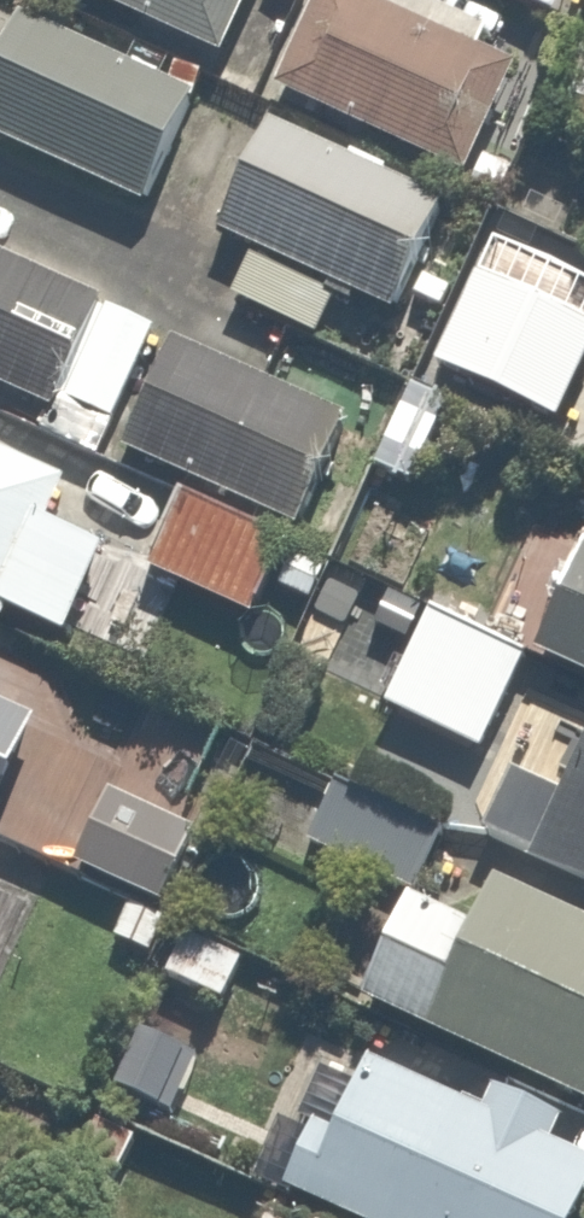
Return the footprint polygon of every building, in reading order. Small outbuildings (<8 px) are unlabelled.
[(201,58),(228,0),(78,0),(201,58)] [(491,33),(444,11),(450,0),(317,0),(272,94),(470,189),(499,129),(491,33)] [(561,23),(572,0),(512,0),(561,23)] [(0,39),(0,153),(131,215),(186,97),(12,15),(0,39)] [(553,91),(583,106),(583,47),(576,43),(553,91)] [(249,256),(229,298),(314,339),(333,299),(392,327),(446,214),(269,130),(216,240),(249,256)] [(495,218),(453,317),(549,357),(583,274),(583,255),(495,218)] [(51,418),(100,311),(0,266),(0,395),(51,418)] [(155,342),(106,449),(286,531),(335,424),(155,342)] [(4,619),(60,647),(108,552),(47,521),(60,494),(0,464),(0,626),(4,619)] [(172,493),(135,569),(245,622),(282,546),(172,493)] [(534,655),(583,678),(583,547),(534,655)] [(426,610),(381,707),(478,752),(523,655),(426,610)] [(48,726),(0,704),(0,828),(48,726)] [(495,842),(583,887),(583,741),(558,792),(528,777),(495,842)] [(102,788),(64,855),(159,908),(197,841),(102,788)] [(356,1010),(583,1121),(583,926),(489,880),(465,931),(408,904),(356,1010)] [(279,1191),(334,1217),(580,1217),(583,1209),(583,1161),(554,1146),(563,1128),(469,1082),(460,1100),(367,1054),(329,1131),(312,1123),(279,1191)]
